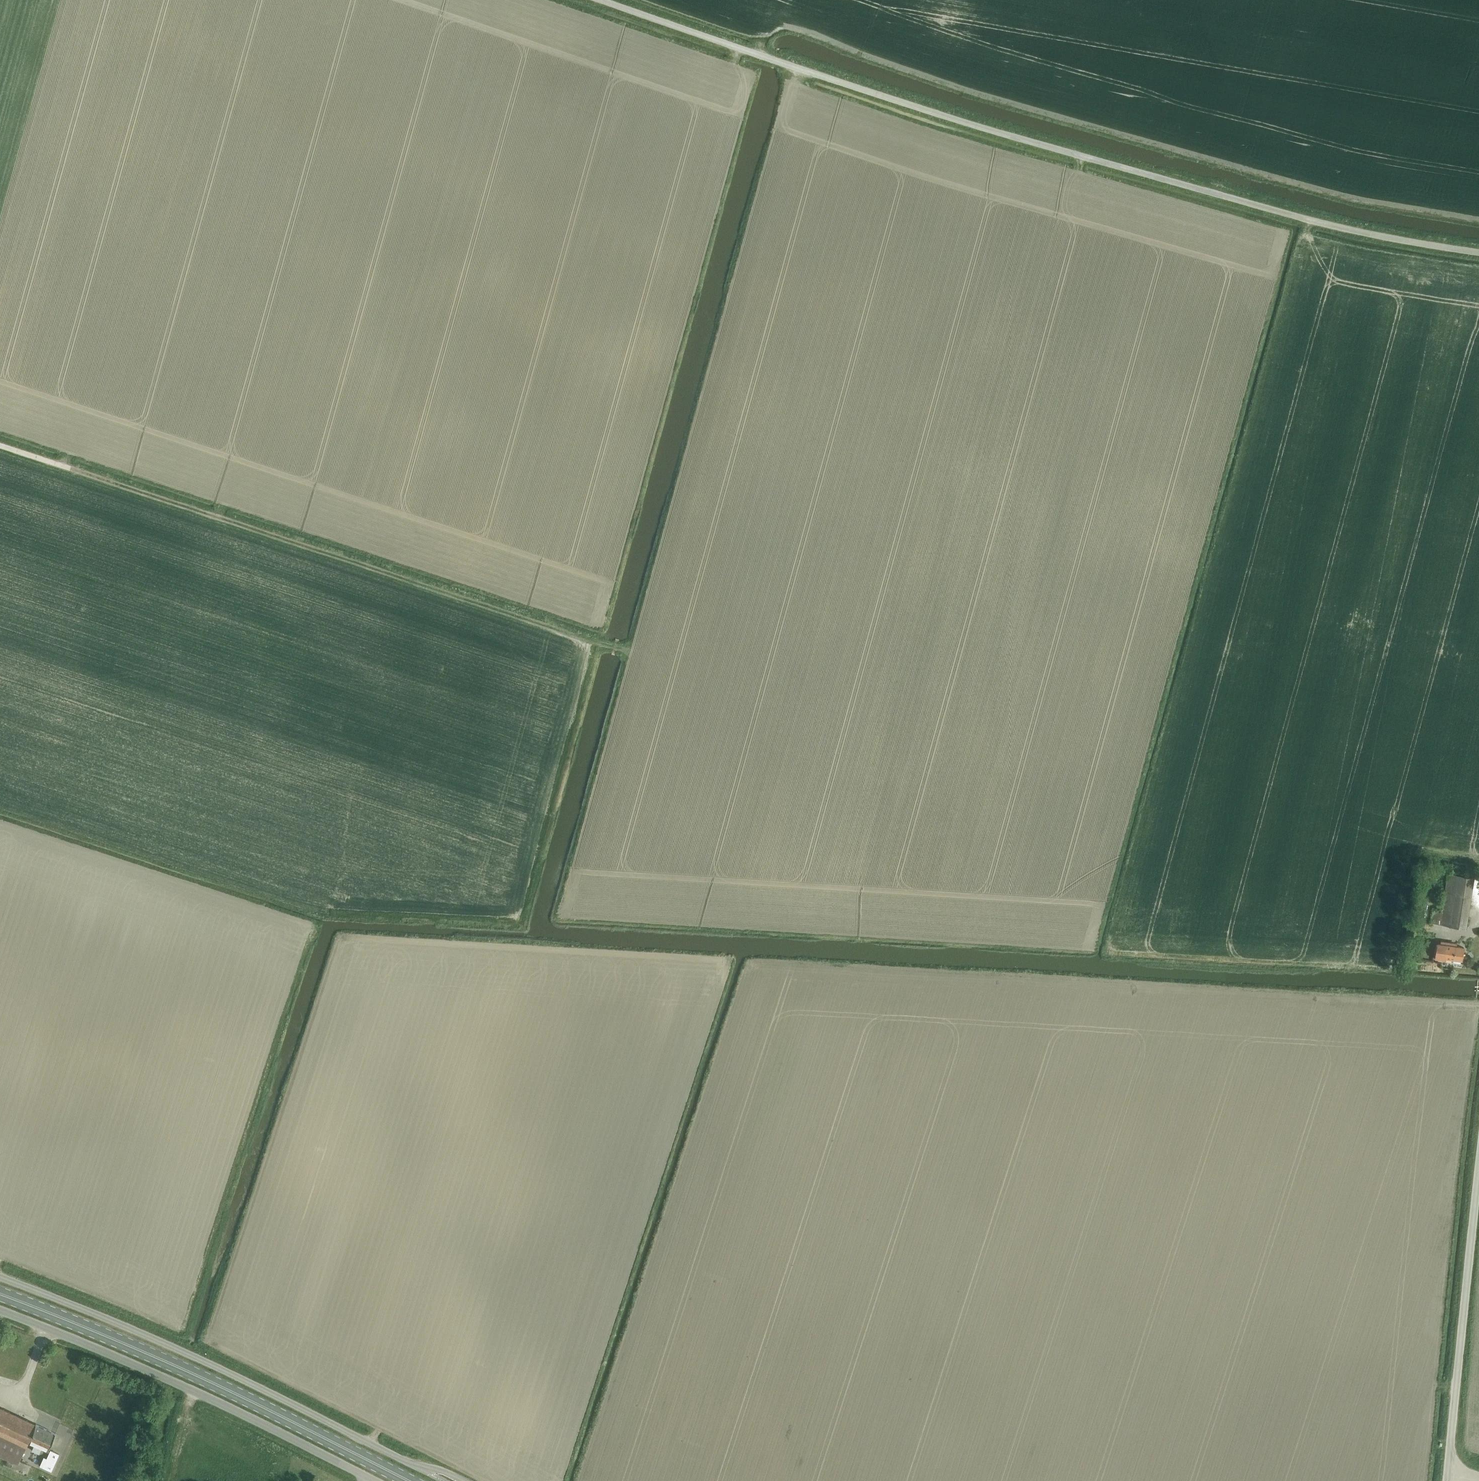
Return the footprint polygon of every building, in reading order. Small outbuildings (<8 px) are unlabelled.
[(1431,923),(1466,928),(1474,877),(1447,873),(1442,910),(1433,909),(1431,923)] [(1463,948),(1453,946),(1453,944),(1441,942),(1441,945),(1438,944),(1436,959),(1445,960),(1445,958),(1462,960),(1463,948)] [(48,1447),(55,1431),(0,1407),(0,1455),(17,1463),(28,1438),(34,1441),(31,1448),(39,1451),(42,1444),(48,1447)]
